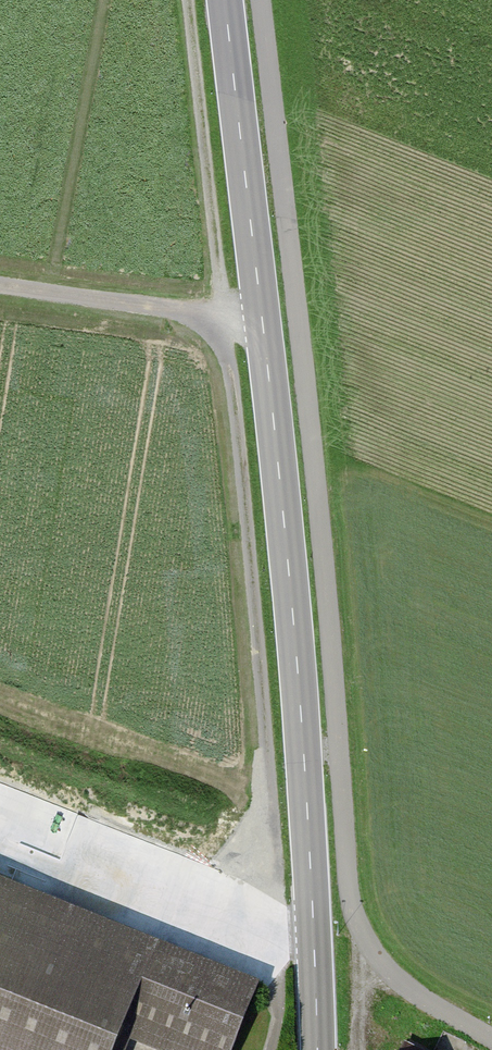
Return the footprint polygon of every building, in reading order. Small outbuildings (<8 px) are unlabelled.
[(110,1035),(148,1049),(226,1049),(248,994),(0,897),(0,1049),(104,1049),(110,1035)]
